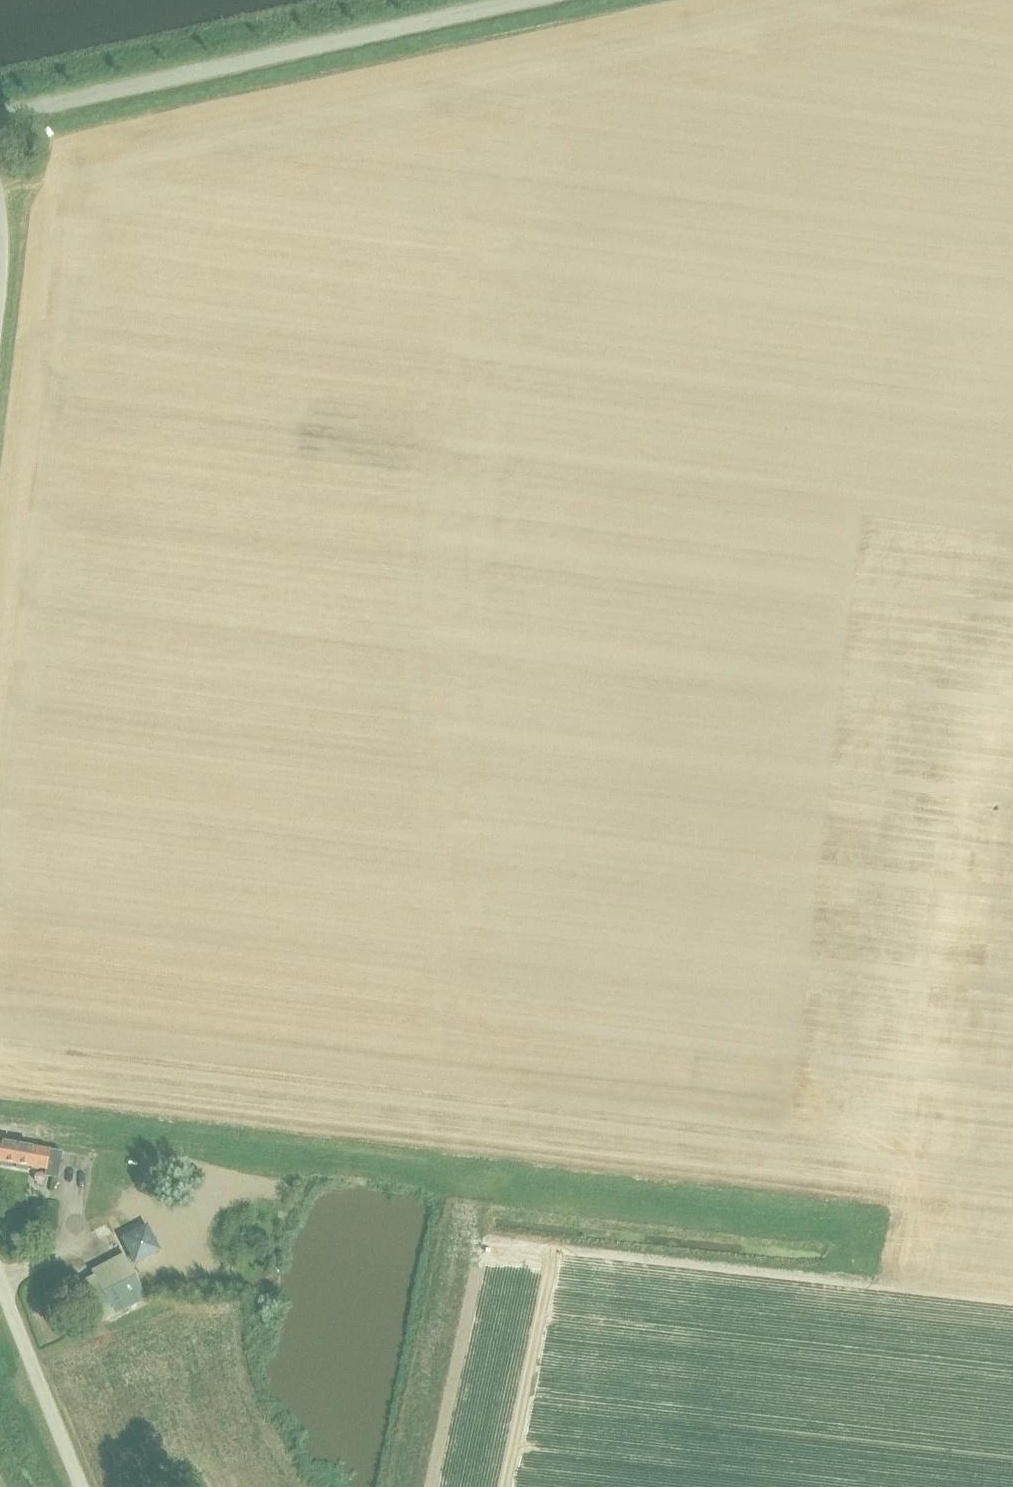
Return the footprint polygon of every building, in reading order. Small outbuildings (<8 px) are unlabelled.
[(0,1141),(0,1162),(45,1169),(44,1177),(56,1179),(61,1152),(0,1141)] [(145,1298),(122,1254),(90,1270),(92,1274),(80,1280),(101,1321),(145,1298)]
